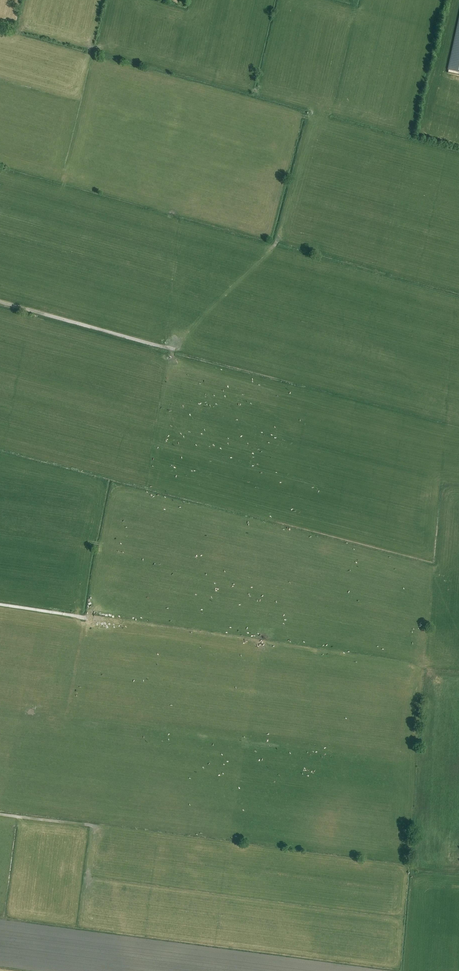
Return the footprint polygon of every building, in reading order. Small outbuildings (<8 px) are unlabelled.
[(448,70),(458,72),(458,18),(448,70)]
